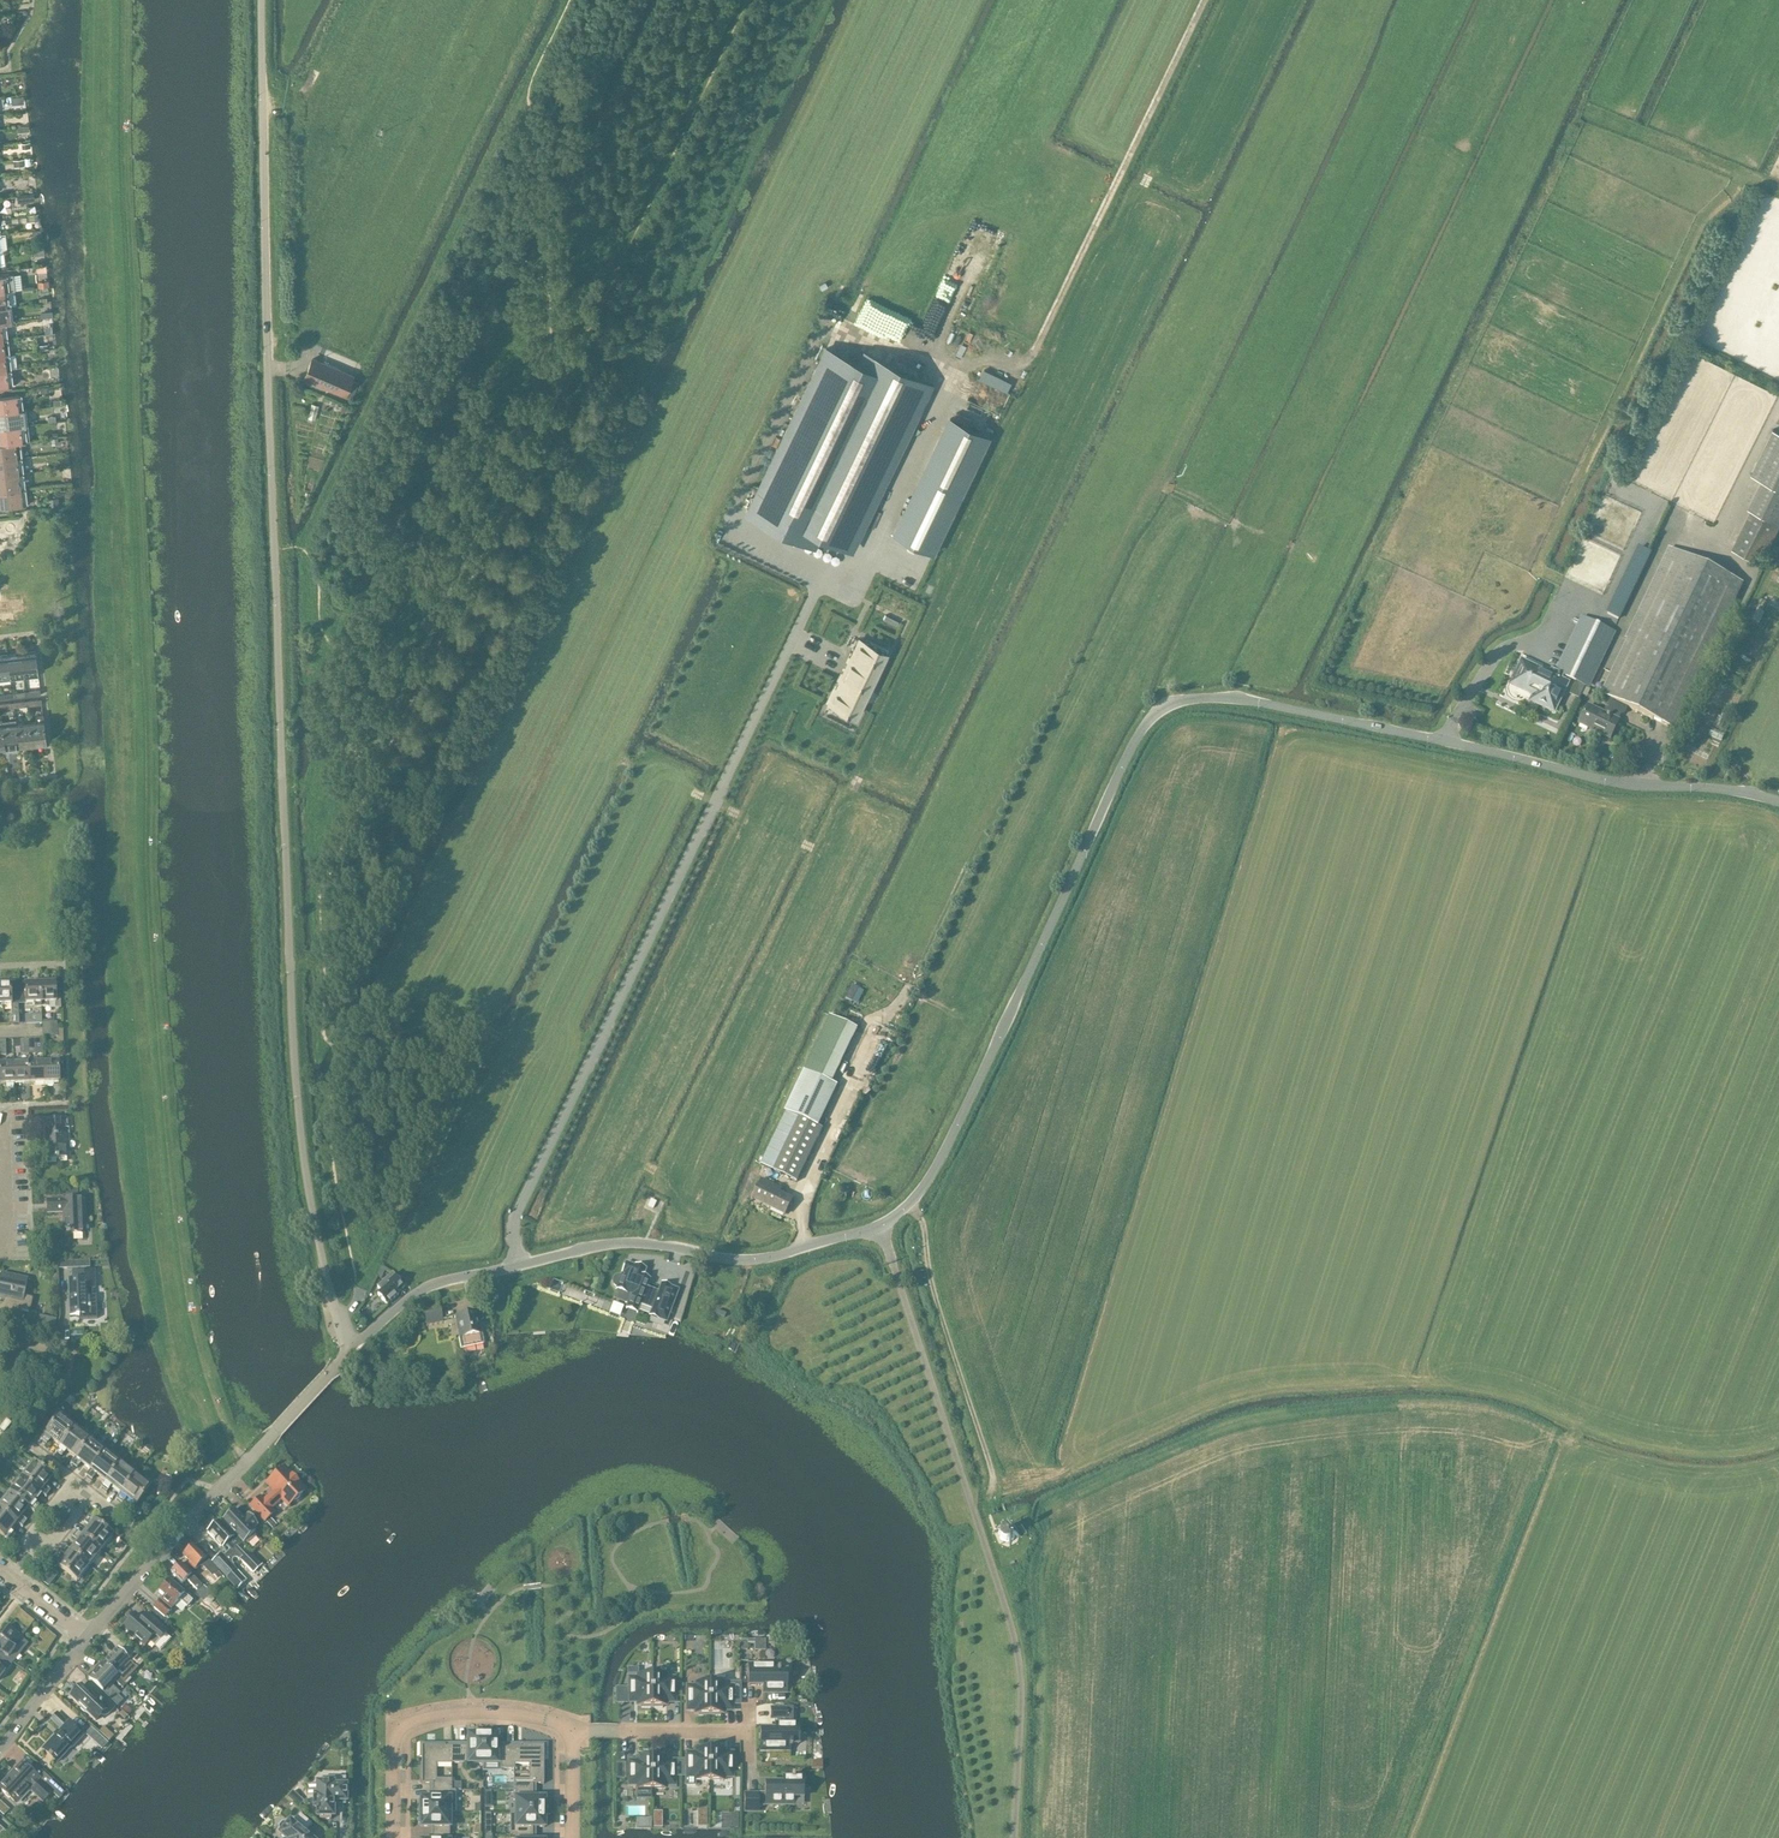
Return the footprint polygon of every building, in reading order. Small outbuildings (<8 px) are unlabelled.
[(13,160),(14,167),(25,165),(24,158),(13,160)] [(35,200),(34,193),(25,194),(25,201),(35,200)] [(7,290),(7,291),(9,290),(15,289),(13,274),(0,276),(0,274),(0,291),(7,290)] [(9,306),(11,306),(9,291),(15,290),(15,289),(9,290),(7,291),(7,290),(0,291),(0,307),(9,306)] [(4,322),(4,323),(13,321),(11,306),(9,306),(0,307),(0,323),(4,322)] [(5,338),(8,338),(6,323),(13,322),(13,321),(4,323),(4,322),(0,323),(0,338),(5,338)] [(7,353),(7,354),(10,353),(8,338),(5,338),(0,338),(0,354),(7,353)] [(824,346),(743,514),(815,549),(821,537),(853,553),(928,396),(934,384),(863,350),(857,362),(824,346)] [(9,369),(9,370),(11,369),(10,353),(7,354),(7,353),(0,354),(0,370),(9,369)] [(304,377),(346,394),(347,392),(353,395),(359,381),(352,378),(353,375),(312,358),(304,377)] [(11,369),(9,370),(9,369),(0,370),(0,386),(13,385),(11,369)] [(1007,392),(1012,382),(983,369),(979,379),(1007,392)] [(21,409),(21,410),(23,409),(21,393),(0,396),(0,412),(21,409)] [(307,418),(315,420),(319,405),(311,403),(307,418)] [(23,425),(25,425),(27,424),(25,424),(23,409),(21,410),(21,409),(0,412),(0,428),(23,425)] [(950,418),(895,534),(934,553),(990,437),(950,418)] [(0,443),(0,444),(18,441),(18,442),(27,440),(29,440),(27,424),(25,425),(23,425),(0,428),(0,442),(0,443)] [(1747,507),(1750,508),(1730,547),(1761,562),(1778,525),(1778,432),(1772,429),(1750,474),(1760,478),(1761,479),(1747,507)] [(19,457),(22,457),(20,442),(29,441),(29,440),(27,440),(18,442),(18,441),(0,444),(0,443),(0,459),(19,457)] [(21,472),(21,473),(23,472),(22,457),(19,457),(0,459),(0,475),(21,472)] [(23,488),(25,488),(25,487),(23,472),(21,473),(21,472),(0,475),(0,491),(23,488)] [(27,504),(25,487),(25,488),(23,488),(0,491),(0,502),(0,506),(0,507),(27,504)] [(50,499),(51,507),(59,507),(58,498),(50,499)] [(1604,712),(1588,704),(1579,723),(1610,738),(1620,719),(1615,717),(1618,710),(1621,712),(1624,705),(1673,729),(1743,583),(1668,547),(1624,638),(1626,639),(1599,694),(1610,699),(1604,712)] [(1639,547),(1607,614),(1620,620),(1652,553),(1639,547)] [(1522,659),(1510,683),(1515,686),(1534,695),(1531,701),(1554,712),(1569,681),(1562,678),(1564,676),(1576,681),(1586,686),(1612,631),(1583,617),(1581,616),(1555,670),(1551,668),(1549,672),(1527,661),(1522,659)] [(859,640),(830,704),(855,716),(886,652),(859,640)] [(21,653),(24,675),(38,673),(35,651),(21,653)] [(7,654),(10,677),(24,675),(21,653),(7,654)] [(10,677),(7,654),(0,655),(0,678),(10,677)] [(29,721),(32,744),(46,742),(43,713),(35,714),(36,721),(29,721)] [(16,723),(18,745),(32,744),(29,721),(16,723)] [(2,725),(5,747),(18,745),(16,723),(2,725)] [(18,983),(19,1005),(33,1004),(33,1007),(41,1007),(40,983),(27,984),(27,982),(18,983)] [(4,1009),(4,1005),(19,1005),(18,983),(11,983),(11,984),(0,985),(0,1009),(4,1009)] [(40,983),(41,1007),(48,1007),(48,1003),(56,1003),(56,1008),(61,1008),(60,991),(55,991),(55,983),(40,983)] [(846,998),(852,1001),(859,989),(853,986),(846,998)] [(25,1015),(26,1023),(42,1022),(41,1015),(25,1015)] [(42,1022),(42,1030),(57,1029),(57,1022),(42,1022)] [(42,1037),(57,1037),(57,1029),(42,1030),(42,1037)] [(20,1055),(28,1054),(27,1039),(20,1039),(20,1055)] [(27,1039),(28,1054),(36,1054),(35,1039),(27,1039)] [(43,1062),(44,1082),(59,1082),(58,1058),(50,1058),(50,1062),(43,1062)] [(14,1063),(14,1084),(29,1083),(28,1059),(21,1060),(22,1063),(14,1063)] [(28,1059),(29,1083),(44,1082),(43,1062),(36,1062),(36,1059),(28,1059)] [(14,1084),(14,1063),(6,1063),(6,1060),(0,1061),(0,1084),(14,1084)] [(787,1111),(761,1164),(797,1182),(824,1129),(819,1126),(787,1111)] [(41,1120),(42,1141),(45,1141),(45,1159),(70,1158),(69,1134),(55,1135),(55,1128),(68,1128),(67,1119),(41,1120)] [(793,1199),(780,1192),(782,1189),(762,1179),(753,1199),(785,1215),(793,1199)] [(64,1234),(83,1234),(82,1199),(47,1200),(48,1213),(63,1212),(64,1234)] [(653,1209),(657,1202),(651,1199),(648,1206),(653,1209)] [(90,1260),(58,1262),(58,1269),(90,1268),(90,1260)] [(635,1265),(626,1262),(621,1276),(620,1276),(619,1275),(618,1275),(617,1276),(616,1276),(615,1277),(614,1277),(614,1278),(613,1279),(613,1280),(613,1281),(613,1282),(613,1283),(613,1284),(614,1285),(614,1286),(615,1286),(616,1287),(617,1287),(616,1289),(617,1290),(614,1298),(639,1308),(640,1304),(652,1309),(649,1316),(666,1322),(679,1289),(661,1283),(658,1291),(647,1287),(649,1281),(650,1280),(650,1279),(649,1278),(643,1276),(646,1269),(635,1265)] [(72,1279),(68,1279),(70,1315),(79,1315),(79,1319),(97,1318),(96,1295),(93,1295),(93,1289),(96,1289),(95,1272),(95,1271),(89,1271),(72,1272),(72,1279)] [(0,1277),(0,1292),(6,1293),(3,1304),(0,1304),(0,1311),(20,1315),(21,1309),(30,1311),(33,1298),(24,1296),(28,1279),(1,1273),(0,1277)] [(377,1294),(386,1305),(398,1295),(397,1293),(404,1287),(392,1274),(377,1287),(381,1292),(377,1294)] [(439,1306),(423,1310),(426,1323),(442,1320),(439,1306)] [(454,1317),(461,1348),(484,1344),(477,1312),(454,1317)] [(754,1318),(747,1315),(744,1321),(750,1325),(754,1318)] [(56,1319),(47,1317),(46,1325),(54,1327),(56,1319)] [(381,1369),(372,1370),(374,1381),(383,1379),(381,1369)] [(40,1429),(45,1433),(40,1440),(46,1445),(51,1439),(60,1446),(75,1428),(59,1415),(55,1420),(50,1415),(40,1429)] [(11,1423),(6,1420),(0,1428),(0,1430),(4,1433),(11,1423)] [(60,1446),(55,1452),(61,1457),(66,1451),(75,1458),(90,1440),(75,1428),(60,1446)] [(75,1458),(70,1463),(76,1468),(81,1463),(90,1470),(105,1451),(90,1440),(75,1458)] [(90,1470),(85,1475),(92,1480),(96,1475),(105,1482),(120,1463),(105,1451),(90,1470)] [(34,1462),(21,1477),(40,1492),(46,1497),(50,1491),(45,1486),(52,1477),(52,1476),(34,1462)] [(105,1482),(101,1487),(107,1492),(111,1486),(120,1493),(121,1494),(135,1475),(120,1463),(105,1482)] [(259,1498),(252,1506),(266,1521),(275,1513),(273,1510),(282,1502),(288,1508),(305,1492),(283,1468),(267,1483),(274,1491),(263,1502),(259,1498)] [(121,1494),(120,1493),(116,1499),(122,1504),(126,1498),(136,1506),(150,1487),(135,1475),(121,1494)] [(10,1492),(10,1493),(28,1507),(34,1512),(38,1506),(33,1501),(40,1492),(21,1477),(10,1492)] [(16,1523),(22,1527),(27,1521),(21,1516),(28,1507),(28,1508),(28,1507),(10,1493),(0,1505),(0,1509),(16,1522),(16,1523)] [(7,1540),(10,1542),(15,1536),(9,1532),(16,1523),(16,1522),(0,1509),(0,1535),(7,1540)] [(234,1510),(222,1521),(243,1543),(246,1541),(248,1543),(255,1536),(253,1534),(255,1532),(252,1529),(257,1524),(248,1514),(243,1519),(234,1510)] [(89,1526),(82,1536),(101,1550),(113,1535),(94,1520),(89,1516),(84,1522),(89,1526)] [(262,1565),(256,1558),(234,1534),(232,1536),(218,1521),(207,1532),(222,1547),(225,1544),(231,1550),(224,1557),(221,1554),(212,1562),(238,1589),(246,1581),(236,1569),(233,1566),(234,1565),(233,1564),(232,1562),(232,1560),(233,1559),(234,1558),(237,1559),(238,1560),(240,1559),(253,1573),(262,1565)] [(1024,1548),(1031,1545),(1019,1524),(1013,1527),(1011,1526),(1008,1525),(1006,1525),(1003,1526),(1001,1527),(1000,1529),(999,1530),(998,1533),(999,1535),(1000,1538),(1002,1540),(1004,1542),(1007,1543),(1009,1543),(1012,1542),(1013,1540),(1015,1539),(1016,1537),(1016,1533),(1018,1536),(1017,1538),(1019,1542),(1021,1542),(1024,1548)] [(77,1542),(70,1550),(70,1551),(88,1566),(101,1550),(82,1536),(76,1531),(72,1537),(77,1542)] [(66,1557),(59,1565),(58,1566),(77,1581),(88,1566),(70,1551),(70,1550),(65,1546),(60,1552),(66,1557)] [(194,1546),(182,1557),(188,1563),(194,1569),(192,1570),(209,1587),(214,1582),(208,1576),(216,1569),(194,1546)] [(1004,1563),(1006,1573),(1023,1569),(1021,1559),(1004,1563)] [(194,1589),(196,1587),(200,1583),(192,1575),(181,1563),(172,1572),(182,1584),(186,1580),(194,1589)] [(103,1566),(98,1572),(104,1577),(109,1571),(103,1566)] [(153,1607),(165,1617),(172,1609),(171,1609),(179,1600),(187,1607),(192,1601),(184,1594),(169,1580),(159,1592),(164,1596),(161,1600),(160,1600),(153,1607)] [(196,1593),(203,1601),(210,1593),(203,1586),(196,1593)] [(128,1635),(134,1640),(137,1639),(144,1645),(148,1641),(154,1646),(167,1631),(147,1614),(141,1621),(134,1614),(123,1627),(128,1631),(128,1635)] [(8,1659),(8,1658),(13,1662),(28,1643),(21,1638),(26,1632),(13,1621),(0,1637),(0,1652),(8,1659)] [(57,1638),(46,1629),(39,1638),(50,1647),(57,1638)] [(117,1649),(104,1663),(126,1685),(131,1679),(129,1677),(144,1663),(128,1645),(121,1652),(117,1649)] [(13,1662),(8,1658),(8,1659),(0,1652),(0,1679),(13,1662)] [(104,1663),(88,1679),(117,1706),(123,1700),(118,1696),(120,1694),(112,1686),(116,1682),(122,1689),(126,1685),(104,1663)] [(778,1669),(778,1665),(748,1664),(748,1685),(763,1685),(763,1692),(787,1692),(787,1672),(780,1672),(780,1669),(778,1669)] [(651,1708),(653,1708),(652,1674),(637,1674),(637,1678),(629,1678),(629,1702),(637,1702),(637,1706),(641,1706),(641,1708),(651,1708)] [(652,1674),(653,1708),(654,1708),(662,1708),(662,1706),(666,1706),(666,1702),(675,1702),(675,1678),(666,1678),(666,1674),(652,1674)] [(699,1716),(710,1716),(710,1682),(695,1682),(695,1686),(687,1686),(687,1710),(695,1710),(695,1714),(699,1714),(699,1716)] [(710,1682),(710,1716),(720,1716),(720,1714),(724,1714),(724,1710),(732,1710),(732,1686),(724,1686),(724,1682),(710,1682)] [(115,1707),(93,1686),(87,1691),(82,1686),(77,1692),(74,1692),(72,1694),(72,1696),(71,1697),(80,1706),(80,1708),(84,1712),(86,1712),(95,1721),(101,1714),(103,1716),(106,1715),(108,1714),(115,1707)] [(122,1708),(128,1715),(132,1711),(125,1705),(122,1708)] [(786,1709),(771,1709),(771,1718),(778,1718),(778,1723),(793,1723),(793,1707),(786,1707),(786,1709)] [(123,1711),(119,1715),(124,1720),(128,1716),(123,1711)] [(61,1729),(55,1736),(42,1750),(57,1763),(71,1748),(72,1749),(84,1736),(69,1721),(68,1723),(57,1713),(51,1719),(61,1729)] [(775,1730),(760,1730),(760,1751),(769,1751),(770,1751),(770,1760),(781,1760),(790,1760),(790,1747),(790,1746),(792,1746),(792,1744),(799,1744),(799,1723),(793,1723),(778,1723),(775,1723),(775,1730)] [(91,1727),(85,1734),(89,1737),(99,1747),(100,1747),(102,1750),(108,1743),(91,1727)] [(103,1727),(99,1732),(109,1741),(114,1736),(103,1727)] [(483,1763),(483,1732),(472,1732),(472,1734),(468,1734),(468,1746),(452,1746),(452,1763),(483,1763)] [(494,1734),(494,1732),(483,1732),(483,1763),(501,1763),(501,1769),(514,1769),(514,1764),(514,1746),(497,1746),(497,1734),(494,1734)] [(433,1745),(433,1743),(420,1743),(420,1756),(422,1756),(422,1784),(432,1784),(432,1790),(452,1790),(452,1779),(437,1779),(437,1764),(452,1764),(452,1763),(452,1746),(445,1746),(445,1745),(433,1745)] [(546,1756),(546,1743),(532,1743),(532,1745),(521,1745),(521,1746),(514,1746),(514,1764),(529,1764),(529,1779),(514,1779),(514,1791),(516,1791),(533,1791),(533,1784),(544,1784),(544,1756),(546,1756)] [(695,1753),(687,1753),(687,1765),(687,1777),(687,1786),(695,1786),(695,1781),(709,1781),(710,1747),(699,1747),(699,1749),(695,1749),(695,1753)] [(720,1747),(710,1747),(709,1781),(724,1781),(724,1777),(732,1777),(732,1753),(724,1753),(724,1749),(720,1749),(720,1747)] [(637,1761),(629,1761),(629,1785),(637,1785),(637,1799),(652,1799),(652,1789),(652,1755),(641,1755),(641,1757),(637,1757),(637,1761)] [(662,1755),(652,1755),(652,1789),(666,1789),(666,1785),(674,1785),(674,1761),(666,1761),(666,1757),(662,1757),(662,1755)] [(812,1760),(812,1768),(822,1768),(822,1760),(812,1760)] [(0,1787),(0,1788),(6,1794),(17,1804),(30,1790),(43,1801),(51,1792),(58,1786),(36,1765),(31,1771),(23,1763),(0,1787)] [(765,1793),(758,1793),(758,1804),(794,1804),(794,1797),(803,1797),(803,1776),(794,1777),(794,1775),(792,1775),(792,1777),(783,1777),(783,1784),(765,1784),(765,1793)] [(346,1802),(346,1786),(345,1786),(333,1786),(333,1783),(331,1783),(331,1781),(327,1778),(323,1778),(319,1781),(319,1783),(317,1783),(317,1796),(314,1796),(314,1808),(317,1808),(317,1816),(319,1816),(319,1819),(331,1819),(331,1816),(333,1816),(333,1802),(346,1802)] [(455,1790),(452,1790),(432,1790),(432,1798),(421,1798),(421,1802),(419,1802),(419,1812),(450,1812),(450,1813),(455,1813),(455,1790)] [(533,1798),(533,1791),(516,1791),(516,1812),(547,1812),(547,1802),(544,1802),(544,1798),(533,1798)] [(758,1793),(744,1793),(744,1812),(758,1812),(758,1804),(758,1793)] [(707,1826),(707,1808),(698,1808),(698,1826),(707,1826)] [(277,1831),(285,1837),(309,1837),(303,1832),(312,1821),(301,1811),(293,1821),(290,1818),(277,1831)] [(450,1813),(450,1812),(419,1812),(419,1823),(421,1823),(421,1827),(432,1827),(432,1834),(450,1834),(450,1813)] [(516,1812),(510,1812),(510,1835),(516,1835),(516,1834),(533,1834),(533,1827),(544,1827),(544,1823),(547,1823),(547,1812),(516,1812)] [(654,1812),(654,1828),(662,1828),(662,1812),(654,1812)] [(651,1818),(636,1818),(636,1828),(651,1828),(651,1818)]
